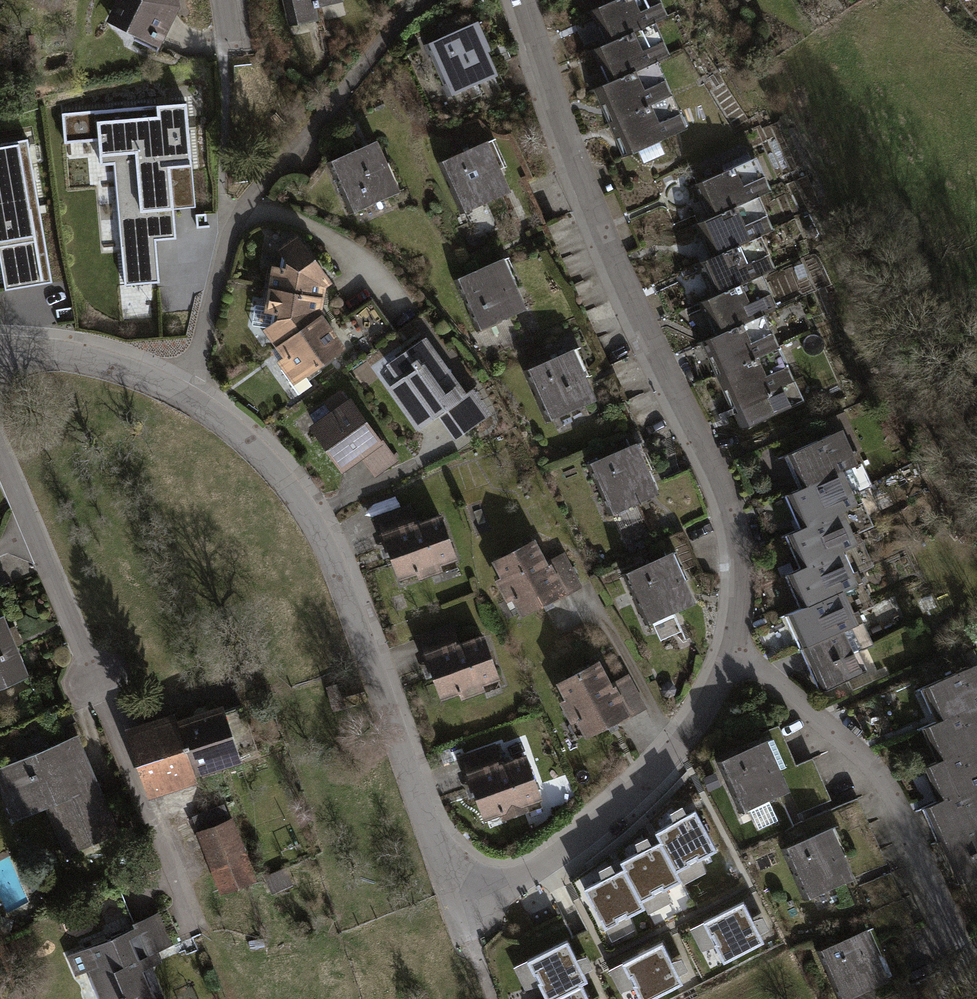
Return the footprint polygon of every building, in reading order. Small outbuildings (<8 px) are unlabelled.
[(181,0),(118,0),(108,19),(162,44),(181,3),(181,0)] [(289,23),(317,17),(315,5),(336,0),(284,0),(289,23)] [(598,2),(613,37),(598,43),(613,76),(603,81),(633,149),(687,126),(658,59),(670,53),(656,20),(669,15),(663,0),(603,0),(598,2)] [(475,22),(428,42),(451,94),(498,74),(475,22)] [(189,106),(67,116),(69,141),(102,139),(104,166),(117,165),(127,285),(163,282),(160,244),(181,243),(178,211),(198,209),(189,106)] [(376,136),(329,159),(353,211),(401,188),(376,136)] [(0,142),(0,259),(6,291),(55,282),(29,137),(0,142)] [(488,139),(442,160),(465,211),(511,190),(488,139)] [(774,189),(758,154),(703,178),(718,211),(705,216),(720,250),(707,256),(722,290),(709,296),(724,329),(711,335),(751,425),(806,400),(767,313),(779,308),(764,274),(778,267),(763,234),(776,228),(761,195),(774,189)] [(331,281),(296,231),(275,246),(285,260),(284,265),(270,263),(262,310),(276,312),(276,316),(261,328),(282,355),(276,360),(294,384),(345,346),(322,313),(325,312),(321,307),(325,285),(331,281)] [(504,256),(457,276),(481,329),(527,309),(504,256)] [(397,380),(387,388),(417,430),(437,415),(455,440),(492,414),(473,387),(466,391),(426,336),(386,364),(397,380)] [(575,346),(529,367),(553,419),(599,399),(575,346)] [(314,421),(307,426),(341,473),(361,459),(375,477),(397,460),(349,395),(346,397),(340,390),(308,413),(314,421)] [(855,449),(846,428),(794,450),(808,483),(793,489),(808,524),(793,530),(808,563),(793,569),(807,603),(793,609),(827,688),(869,671),(860,649),(875,643),(861,610),(875,604),(859,568),(873,562),(859,529),(872,523),(858,489),(874,483),(859,448),(855,449)] [(638,440),(590,461),(614,513),(661,492),(638,440)] [(410,503),(375,516),(398,579),(415,573),(417,578),(444,569),(442,564),(457,559),(441,512),(417,521),(410,503)] [(535,537),(492,560),(500,575),(494,579),(506,601),(512,598),(521,615),(551,599),(552,602),(583,586),(565,551),(547,560),(535,537)] [(673,550),(627,571),(651,624),(697,603),(673,550)] [(31,676),(9,622),(24,616),(10,581),(0,585),(0,689),(31,676)] [(453,623),(417,636),(440,699),(457,693),(459,699),(486,689),(484,684),(500,679),(483,633),(459,641),(453,623)] [(599,659),(556,682),(564,697),(558,701),(570,723),(576,720),(585,737),(615,721),(616,724),(647,708),(629,673),(611,682),(599,659)] [(930,684),(944,717),(930,723),(945,758),(930,764),(945,797),(930,803),(965,884),(976,879),(976,664),(930,684)] [(362,676),(326,686),(334,712),(369,702),(362,676)] [(175,712),(127,728),(151,799),(201,782),(200,776),(245,761),(242,754),(259,749),(245,706),(227,711),(225,703),(178,719),(175,712)] [(0,768),(0,787),(15,822),(46,808),(66,855),(120,832),(78,735),(0,768)] [(768,738),(722,758),(745,811),(750,809),(759,829),(778,820),(770,801),(792,791),(768,738)] [(496,743),(460,756),(483,819),(500,813),(502,819),(529,809),(527,804),(543,799),(526,753),(502,761),(496,743)] [(198,831),(197,831),(222,895),(259,881),(235,817),(231,818),(225,804),(193,817),(198,831)] [(624,868),(584,889),(605,930),(646,908),(643,902),(682,881),(677,871),(717,850),(696,809),(655,831),(660,841),(620,862),(624,868)] [(834,827),(787,847),(810,899),(856,879),(834,827)] [(286,867),(265,876),(273,894),(294,885),(286,867)] [(681,875),(684,885),(707,877),(703,867),(681,875)] [(744,902),(703,922),(725,964),(766,944),(744,902)] [(161,912),(134,923),(136,927),(68,955),(76,976),(89,971),(100,998),(156,998),(144,970),(163,962),(159,951),(175,945),(161,912)] [(821,950),(844,998),(850,998),(891,981),(867,929),(821,950)] [(568,941),(527,961),(546,998),(590,998),(583,985),(589,982),(568,941)] [(622,963),(640,998),(654,998),(684,984),(663,942),(622,963)]
